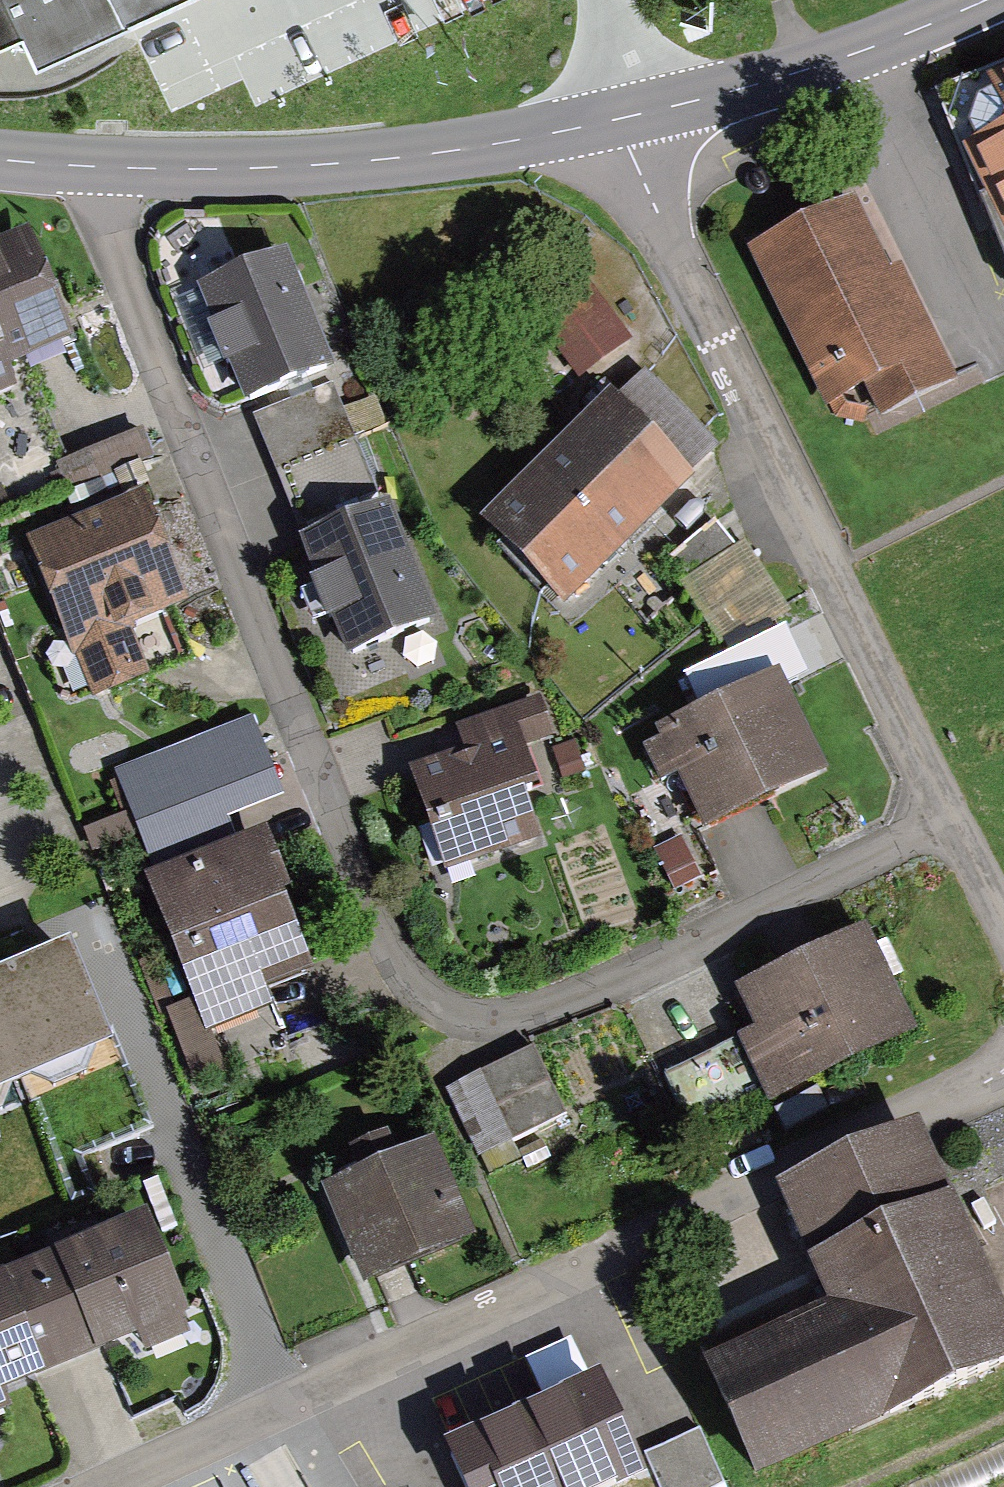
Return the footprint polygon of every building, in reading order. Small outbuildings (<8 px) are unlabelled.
[(25,25),(41,59),(124,20),(115,0),(0,0),(0,37),(25,25)] [(323,23),(358,43),(399,30),(415,0),(318,0),(323,23)] [(934,135),(1003,279),(1003,102),(934,135)] [(852,203),(731,268),(818,427),(864,402),(879,429),(954,388),(852,203)] [(0,242),(0,395),(18,388),(11,369),(75,344),(30,230),(0,242)] [(272,267),(187,304),(238,421),(323,384),(272,267)] [(587,274),(536,320),(588,375),(638,329),(587,274)] [(632,386),(487,543),(569,618),(713,461),(632,386)] [(389,504),(299,540),(348,660),(438,624),(389,504)] [(124,518),(19,562),(62,667),(167,623),(124,518)] [(817,780),(777,689),(631,752),(651,797),(681,784),(701,830),(817,780)] [(452,771),(397,790),(433,894),(538,858),(507,768),(542,756),(526,709),(440,738),(452,771)] [(263,719),(207,738),(219,771),(274,751),(263,719)] [(111,765),(125,830),(217,810),(204,745),(111,765)] [(242,861),(139,903),(195,1042),(299,1001),(242,861)] [(854,949),(736,1010),(755,1047),(727,1061),(759,1125),(906,1050),(854,949)] [(67,953),(0,982),(0,1093),(107,1048),(67,953)] [(524,1060),(444,1100),(472,1158),(553,1118),(524,1060)] [(708,1380),(754,1481),(1003,1367),(1003,1310),(922,1131),(782,1195),(839,1321),(708,1380)] [(434,1142),(322,1190),(363,1287),(476,1239),(434,1142)] [(0,1281),(0,1401),(175,1333),(134,1228),(0,1281)] [(464,1452),(481,1486),(620,1486),(630,1483),(588,1395),(464,1452)] [(647,1450),(665,1486),(711,1486),(730,1478),(704,1423),(647,1450)]
